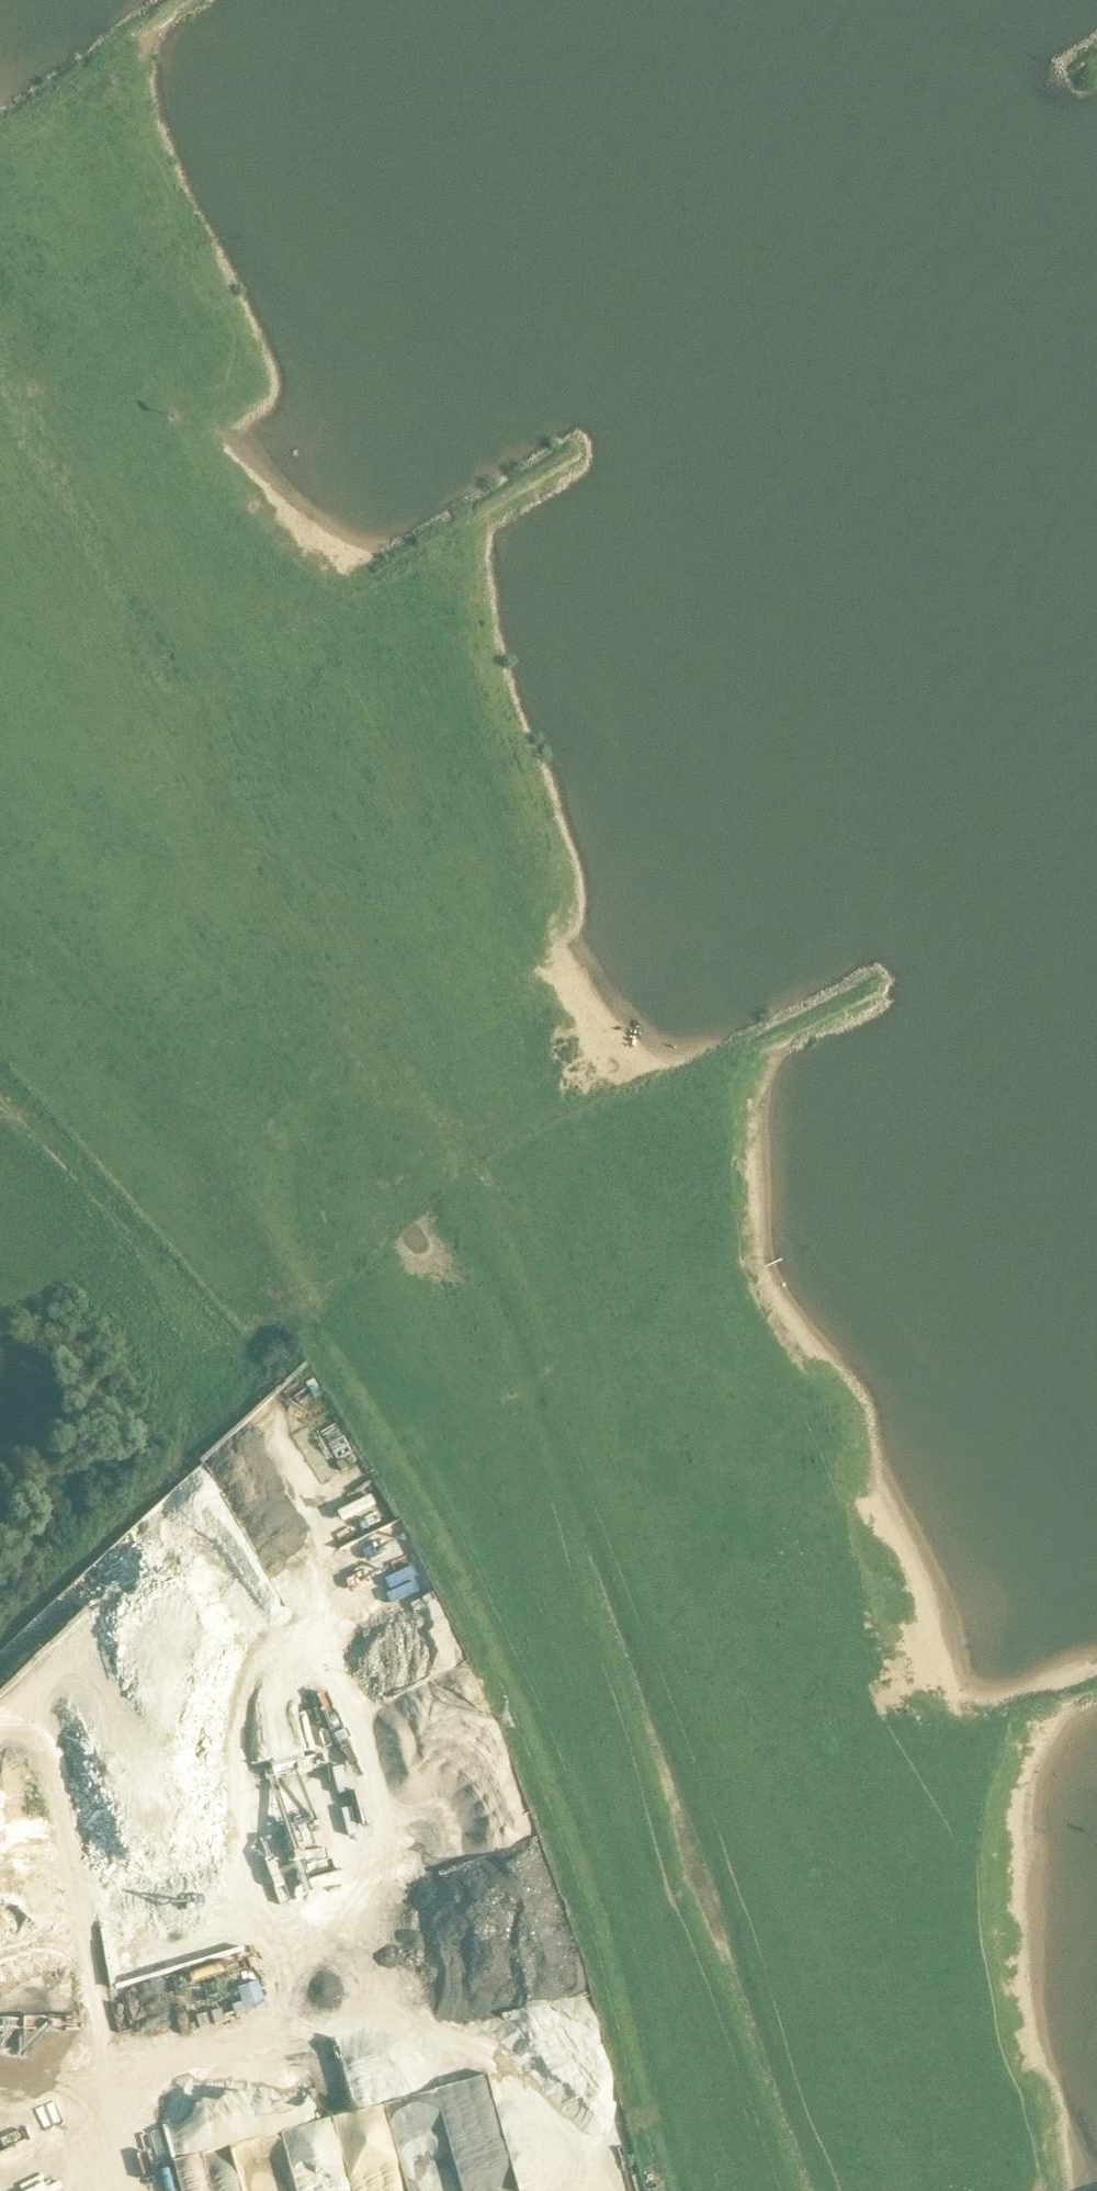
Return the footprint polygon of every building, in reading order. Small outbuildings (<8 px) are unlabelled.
[(299,1455),(319,1456),(319,1431),(299,1430),(299,1455)]
